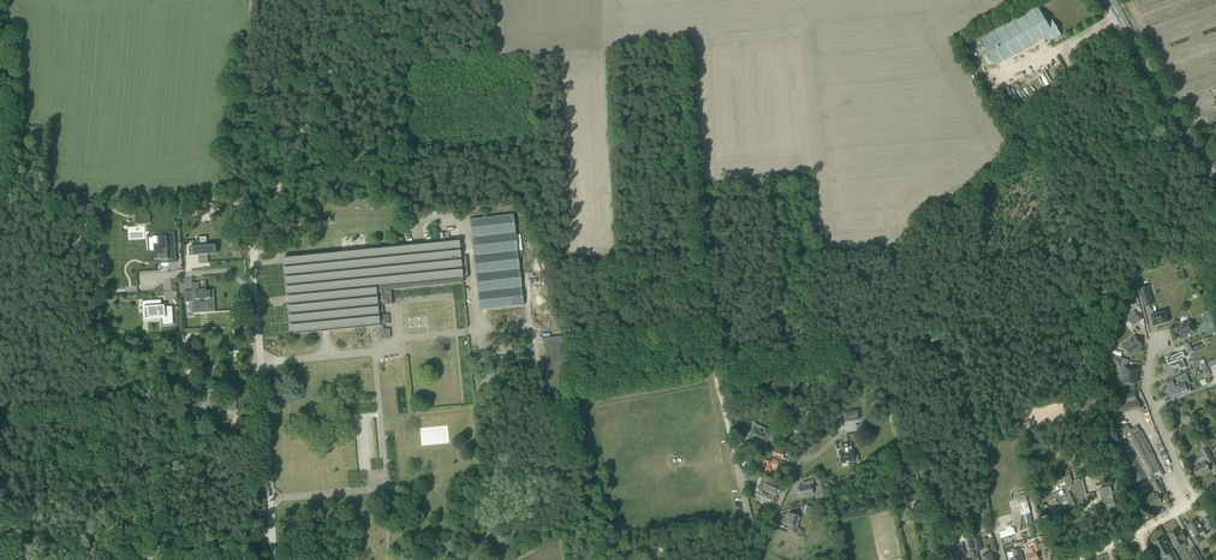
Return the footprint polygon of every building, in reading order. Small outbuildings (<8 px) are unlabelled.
[(1038,6),(980,39),(995,65),(1047,36),(1050,41),(1061,35),(1052,19),(1047,22),(1038,6)] [(210,214),(196,216),(197,223),(211,221),(211,216),(214,216),(213,209),(210,209),(210,214)] [(149,214),(139,214),(139,215),(139,219),(140,223),(149,223),(149,218),(149,214)] [(513,214),(469,219),(480,310),(524,305),(518,257),(521,257),(521,251),(517,251),(513,214)] [(154,251),(150,251),(151,262),(155,262),(161,261),(161,259),(167,259),(168,261),(176,260),(176,262),(177,262),(176,249),(174,249),(174,243),(175,243),(175,232),(174,232),(174,233),(169,233),(166,233),(165,234),(165,236),(153,237),(154,251)] [(198,246),(189,247),(189,256),(198,255),(199,264),(206,263),(206,262),(207,262),(207,263),(208,263),(207,255),(216,254),(215,245),(207,245),(206,237),(197,237),(198,246)] [(283,265),(289,323),(293,334),(380,326),(380,325),(381,325),(381,329),(380,329),(381,339),(391,338),(390,328),(384,329),(383,324),(389,324),(388,314),(384,314),(383,304),(392,303),(392,304),(391,290),(463,283),(463,278),(468,278),(466,256),(461,257),(459,240),(285,256),(286,265),(283,265)] [(206,289),(199,290),(199,291),(192,291),(184,291),(184,302),(192,302),(192,307),(199,307),(200,311),(207,311),(207,306),(215,306),(214,289),(206,290),(206,289)] [(1149,290),(1140,293),(1144,307),(1153,304),(1149,290)] [(156,300),(142,301),(142,310),(148,310),(148,319),(163,318),(163,326),(173,325),(172,306),(164,307),(164,305),(161,306),(161,303),(157,303),(156,300)] [(1165,311),(1151,315),(1154,326),(1168,322),(1165,311)] [(1136,314),(1128,319),(1133,326),(1141,320),(1136,314)] [(1212,324),(1213,324),(1211,318),(1210,318),(1204,321),(1206,326),(1212,324)] [(1176,329),(1179,334),(1180,334),(1181,337),(1195,332),(1191,322),(1190,323),(1189,320),(1181,323),(1182,325),(1181,325),(1181,326),(1177,328),(1176,329)] [(543,338),(546,374),(548,395),(549,395),(549,401),(564,399),(561,366),(566,365),(563,336),(543,338)] [(1134,336),(1122,345),(1130,356),(1143,347),(1134,336)] [(1172,366),(1173,368),(1178,366),(1179,371),(1186,368),(1182,359),(1183,359),(1183,358),(1185,357),(1183,352),(1187,351),(1184,345),(1176,349),(1178,354),(1167,358),(1166,358),(1170,367),(1172,366)] [(1123,358),(1110,354),(1107,362),(1120,366),(1123,358)] [(513,361),(513,355),(493,357),(493,363),(513,361)] [(1120,367),(1118,381),(1122,382),(1136,384),(1138,370),(1120,367)] [(1186,385),(1181,375),(1169,380),(1170,382),(1165,384),(1170,395),(1171,395),(1173,399),(1191,391),(1188,384),(1186,385)] [(1113,396),(1116,413),(1141,409),(1138,400),(1136,401),(1135,393),(1113,396)] [(212,398),(211,407),(224,409),(235,410),(236,401),(231,401),(231,399),(226,398),(225,400),(212,398)] [(787,427),(798,431),(802,420),(803,421),(805,416),(798,413),(796,417),(791,415),(787,427)] [(860,417),(844,419),(846,428),(861,426),(860,417)] [(1128,426),(1118,427),(1122,441),(1121,442),(1127,465),(1131,475),(1130,476),(1131,479),(1133,484),(1136,483),(1147,477),(1150,484),(1152,483),(1156,491),(1163,488),(1161,484),(1162,483),(1159,478),(1160,477),(1163,475),(1140,431),(1137,426),(1130,429),(1128,426)] [(750,433),(748,436),(748,437),(748,438),(758,444),(756,447),(761,450),(770,432),(760,427),(759,431),(753,428),(754,427),(753,427),(751,432),(750,433)] [(196,433),(197,443),(208,442),(207,432),(196,433)] [(1209,442),(1214,441),(1213,437),(1201,440),(1203,448),(1210,446),(1209,442)] [(841,452),(839,452),(840,464),(842,464),(842,466),(848,465),(847,463),(853,462),(852,450),(851,450),(851,444),(840,445),(841,452)] [(769,447),(767,453),(782,459),(784,452),(769,447)] [(1198,459),(1200,464),(1192,468),(1197,477),(1204,473),(1204,474),(1210,471),(1207,465),(1214,462),(1207,448),(1201,451),(1204,456),(1198,459)] [(763,459),(759,469),(770,473),(772,467),(776,469),(778,462),(768,458),(767,461),(763,459)] [(752,475),(749,480),(756,483),(759,478),(752,475)] [(1058,506),(1063,503),(1067,501),(1070,507),(1075,505),(1069,492),(1064,494),(1060,485),(1066,482),(1063,476),(1058,478),(1058,479),(1056,480),(1057,481),(1055,482),(1051,484),(1052,487),(1056,486),(1058,491),(1057,491),(1048,496),(1051,501),(1055,499),(1056,502),(1055,502),(1056,504),(1057,503),(1058,506)] [(773,488),(775,485),(761,479),(756,489),(762,492),(760,496),(759,495),(759,496),(771,501),(776,489),(773,488)] [(1088,501),(1086,495),(1085,488),(1079,489),(1078,485),(1084,483),(1082,479),(1073,481),(1079,503),(1088,501)] [(798,488),(800,497),(805,496),(805,497),(813,495),(812,489),(814,488),(812,480),(804,482),(805,486),(798,488)] [(897,482),(901,498),(908,496),(904,480),(897,482)] [(1102,495),(1103,494),(1106,505),(1113,503),(1113,502),(1112,498),(1113,498),(1114,498),(1111,486),(1105,488),(1100,489),(1101,495),(1102,495)] [(1152,498),(1148,500),(1152,507),(1161,502),(1158,495),(1155,496),(1153,492),(1150,494),(1152,498)] [(1021,509),(1020,510),(1021,515),(1025,514),(1028,527),(1027,527),(1030,537),(1035,536),(1033,526),(1034,526),(1026,496),(1018,499),(1021,509)] [(905,505),(909,521),(914,520),(912,511),(910,506),(910,504),(905,505)] [(789,525),(787,531),(797,534),(799,528),(796,527),(800,516),(799,516),(800,514),(793,512),(792,514),(789,513),(788,515),(787,515),(786,519),(787,519),(786,522),(787,522),(786,524),(789,525)] [(1204,520),(1207,530),(1215,528),(1211,517),(1204,520)] [(1204,531),(1199,522),(1198,523),(1197,520),(1196,520),(1195,520),(1191,522),(1192,523),(1187,525),(1188,528),(1187,529),(1196,544),(1201,542),(1199,538),(1201,537),(1199,534),(1204,531)] [(999,532),(1001,538),(1015,534),(1013,527),(1011,528),(1011,525),(1005,527),(1006,530),(999,532)] [(1169,535),(1173,543),(1172,543),(1174,547),(1175,547),(1176,548),(1185,543),(1184,541),(1186,539),(1182,532),(1179,533),(1178,530),(1169,535)] [(974,539),(967,541),(969,550),(976,548),(974,539)] [(1154,544),(1156,549),(1155,549),(1158,554),(1159,553),(1162,558),(1163,559),(1166,559),(1169,558),(1168,556),(1173,553),(1170,548),(1168,549),(1162,539),(1158,541),(1158,540),(1154,542),(1155,543),(1154,544)] [(1029,554),(1026,555),(1028,559),(1037,559),(1039,559),(1036,552),(1041,550),(1037,541),(1032,543),(1033,546),(1026,549),(1029,554)] [(950,555),(952,558),(952,559),(960,559),(959,556),(957,548),(952,549),(953,554),(950,555)] [(976,548),(969,550),(972,559),(979,559),(977,551),(976,548)] [(1010,559),(1024,559),(1020,548),(1012,550),(1014,558),(1010,559)] [(1189,551),(1194,559),(1202,559),(1195,548),(1189,551)]
